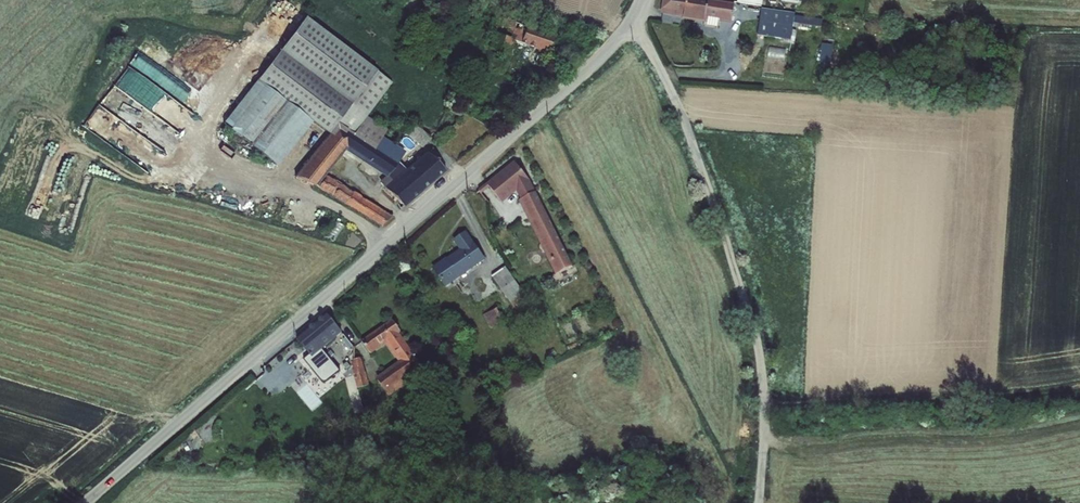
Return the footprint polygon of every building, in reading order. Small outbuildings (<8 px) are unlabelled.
[(428,14),(429,14),(430,14),(431,14),(434,9),(435,4),(435,0),(422,0),(422,3),(421,7),(421,8),(422,9),(425,11),(428,14)] [(714,0),(663,0),(661,9),(661,10),(661,14),(681,17),(681,19),(706,23),(707,17),(720,19),(720,22),(731,24),(734,3),(714,0)] [(795,13),(762,8),(757,35),(791,41),(794,27),(795,16),(795,13)] [(490,47),(510,54),(514,40),(521,44),(528,23),(499,12),(491,31),(496,33),(490,47)] [(823,19),(795,16),(794,27),(799,28),(799,25),(822,28),(823,19)] [(313,122),(330,135),(339,123),(354,134),(375,150),(383,137),(387,130),(368,117),(393,83),(306,17),(223,125),(278,167),(313,122)] [(556,33),(528,23),(521,44),(549,54),(556,33)] [(834,45),(822,43),(820,65),(831,66),(834,45)] [(780,48),(768,47),(766,62),(778,64),(780,48)] [(121,79),(136,90),(133,94),(141,100),(153,83),(130,66),(121,79)] [(194,113),(206,98),(170,70),(159,86),(194,113)] [(330,135),(295,177),(317,187),(346,150),(390,175),(396,181),(386,190),(404,208),(425,190),(401,165),(375,150),(354,134),(339,123),(330,135)] [(431,142),(416,123),(408,131),(417,142),(423,149),(431,142)] [(408,131),(399,141),(409,149),(417,142),(408,131)] [(444,172),(426,153),(415,163),(406,154),(409,149),(399,141),(383,137),(375,150),(401,165),(425,190),(444,172)] [(530,181),(515,162),(487,184),(490,188),(503,203),(517,192),(521,200),(519,201),(556,275),(574,267),(530,181)] [(76,170),(59,229),(73,233),(90,174),(76,170)] [(393,216),(327,176),(319,188),(381,226),(393,216)] [(490,188),(487,184),(478,191),(482,195),(490,188)] [(41,217),(46,194),(31,192),(27,214),(41,217)] [(486,260),(467,231),(453,241),(460,250),(447,258),(432,268),(446,288),(486,260)] [(506,267),(492,277),(511,304),(512,304),(527,294),(506,267)] [(533,303),(527,294),(512,304),(519,314),(533,303)] [(504,324),(498,309),(484,315),(490,329),(504,324)] [(326,314),(296,340),(309,356),(303,361),(324,385),(341,372),(323,350),(342,334),(326,314)] [(393,319),(361,342),(369,353),(370,353),(371,355),(387,344),(399,363),(376,379),(389,397),(406,386),(402,380),(411,374),(415,380),(426,373),(400,334),(402,332),(393,319)] [(370,386),(360,358),(353,360),(354,376),(358,389),(370,386)] [(347,362),(343,366),(347,371),(352,368),(347,362)] [(355,411),(364,410),(362,397),(354,399),(355,411)]
